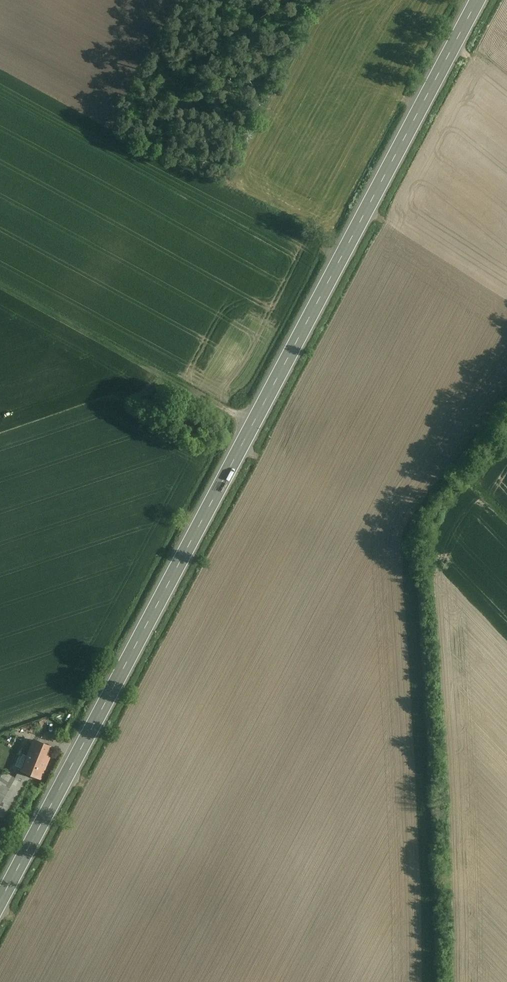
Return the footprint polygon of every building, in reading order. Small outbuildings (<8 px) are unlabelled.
[(53,747),(34,740),(27,756),(20,753),(15,765),(22,768),(21,771),(40,778),(53,747)] [(0,782),(0,819),(5,822),(29,777),(18,771),(10,787),(0,782)]
